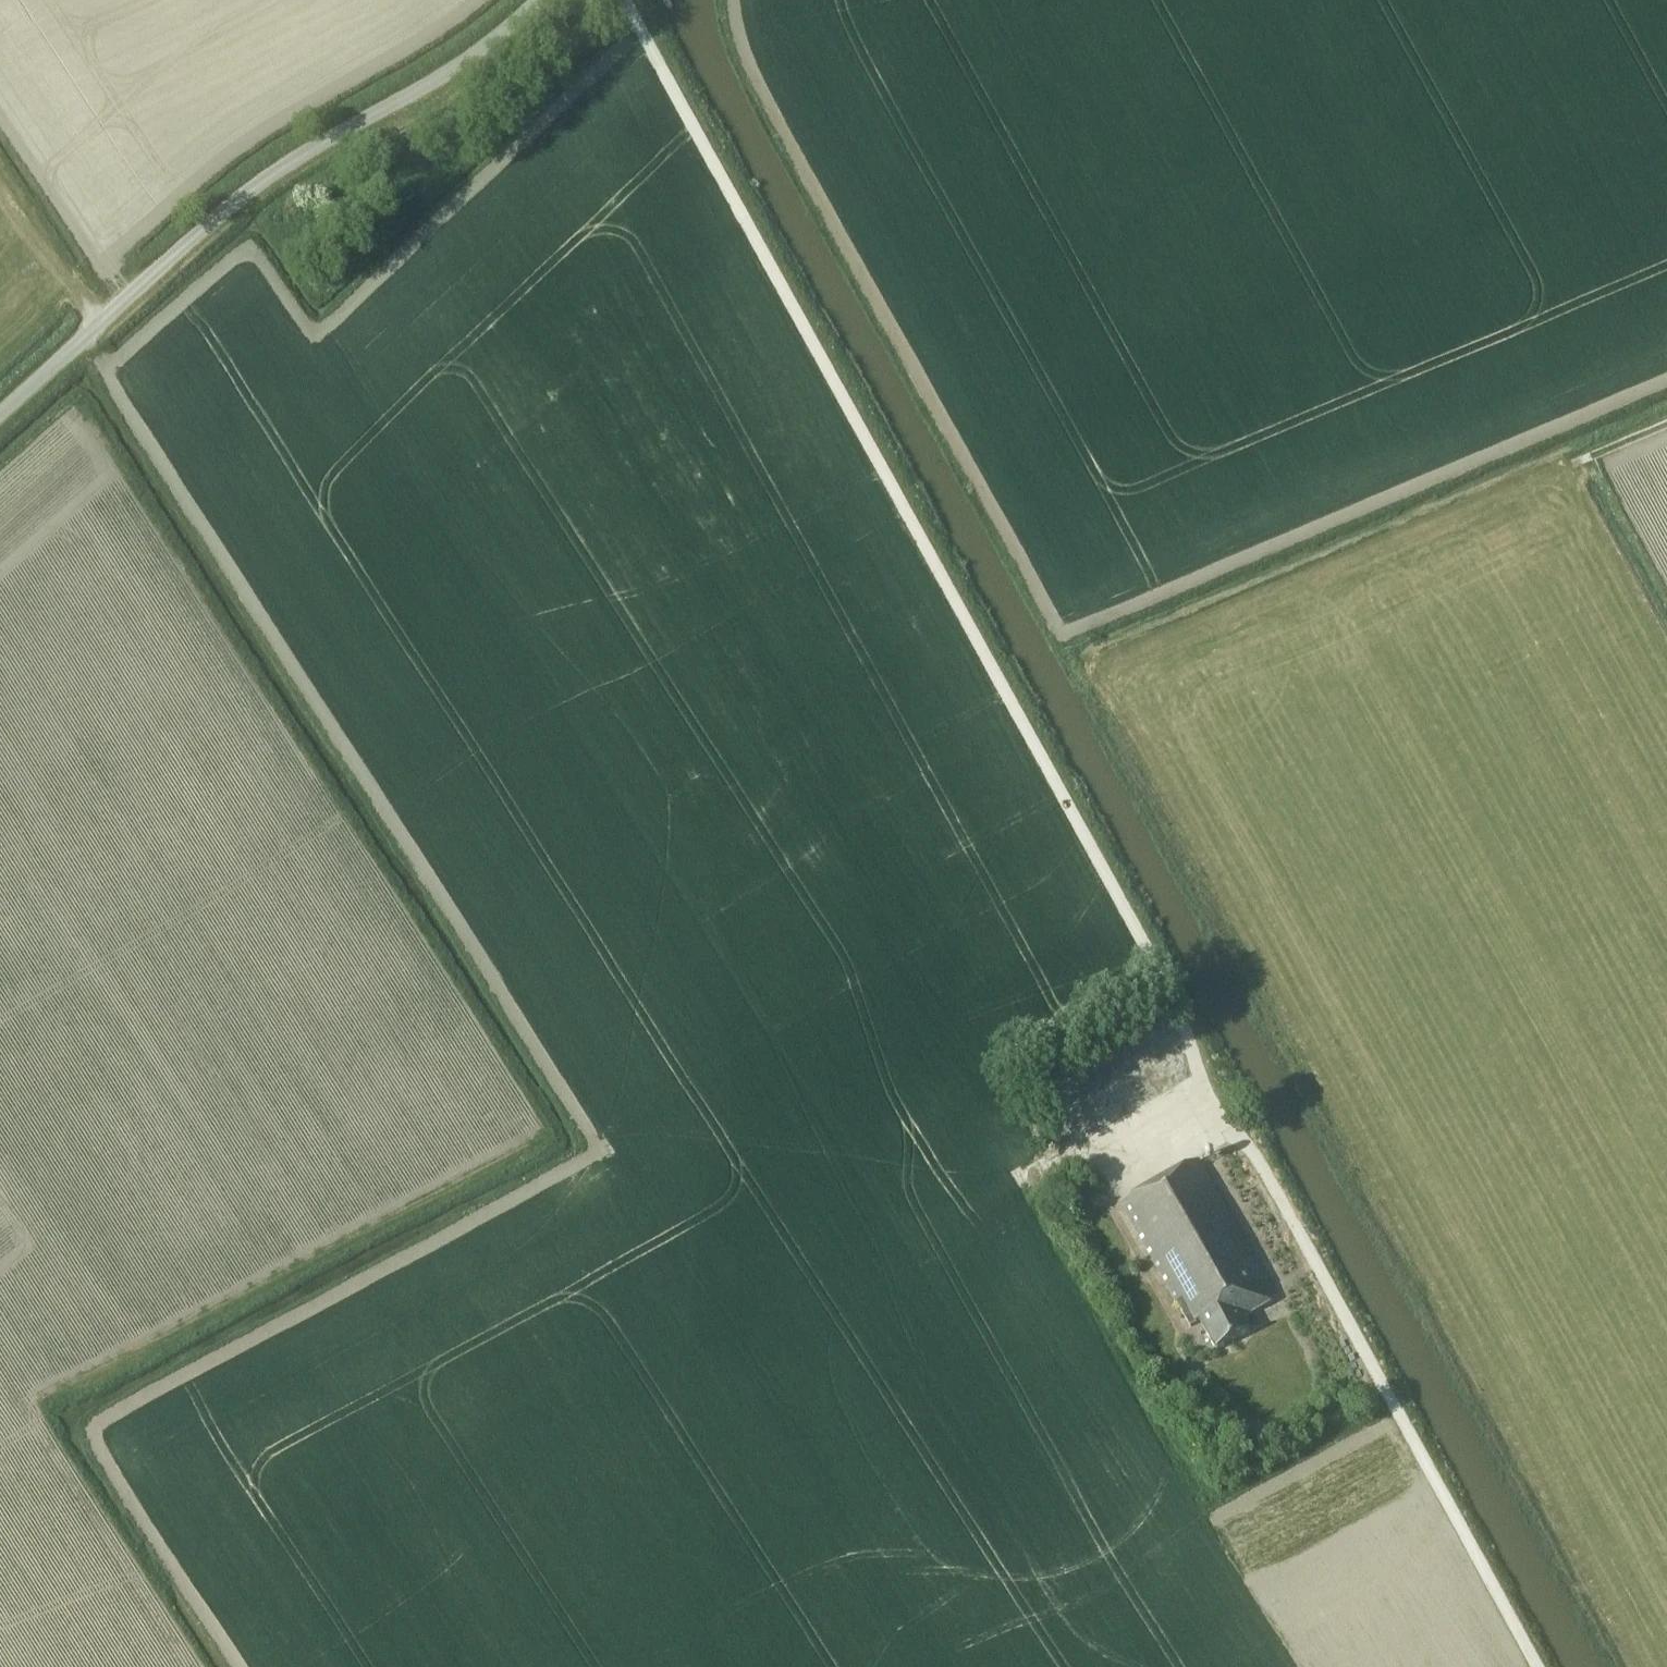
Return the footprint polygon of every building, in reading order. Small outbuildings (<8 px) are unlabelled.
[(1275,1298),(1196,1157),(1119,1200),(1189,1328),(1201,1322),(1217,1351),(1250,1332),(1241,1317),(1275,1298)]
